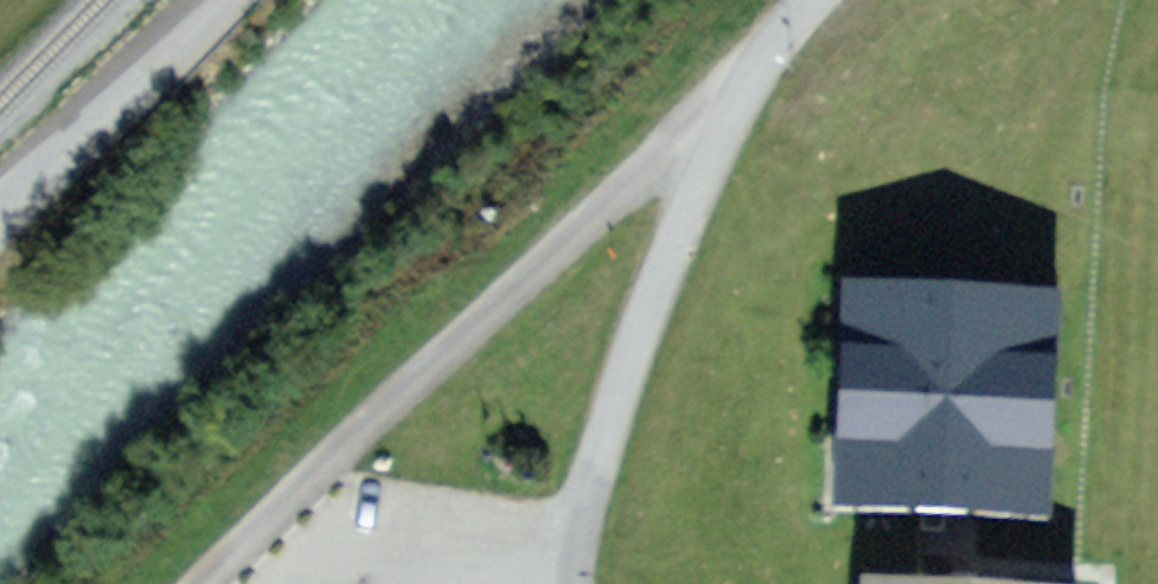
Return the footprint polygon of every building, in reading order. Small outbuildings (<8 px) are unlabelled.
[(867,301),(857,499),(948,503),(1034,507),(1044,310),(867,301)]
